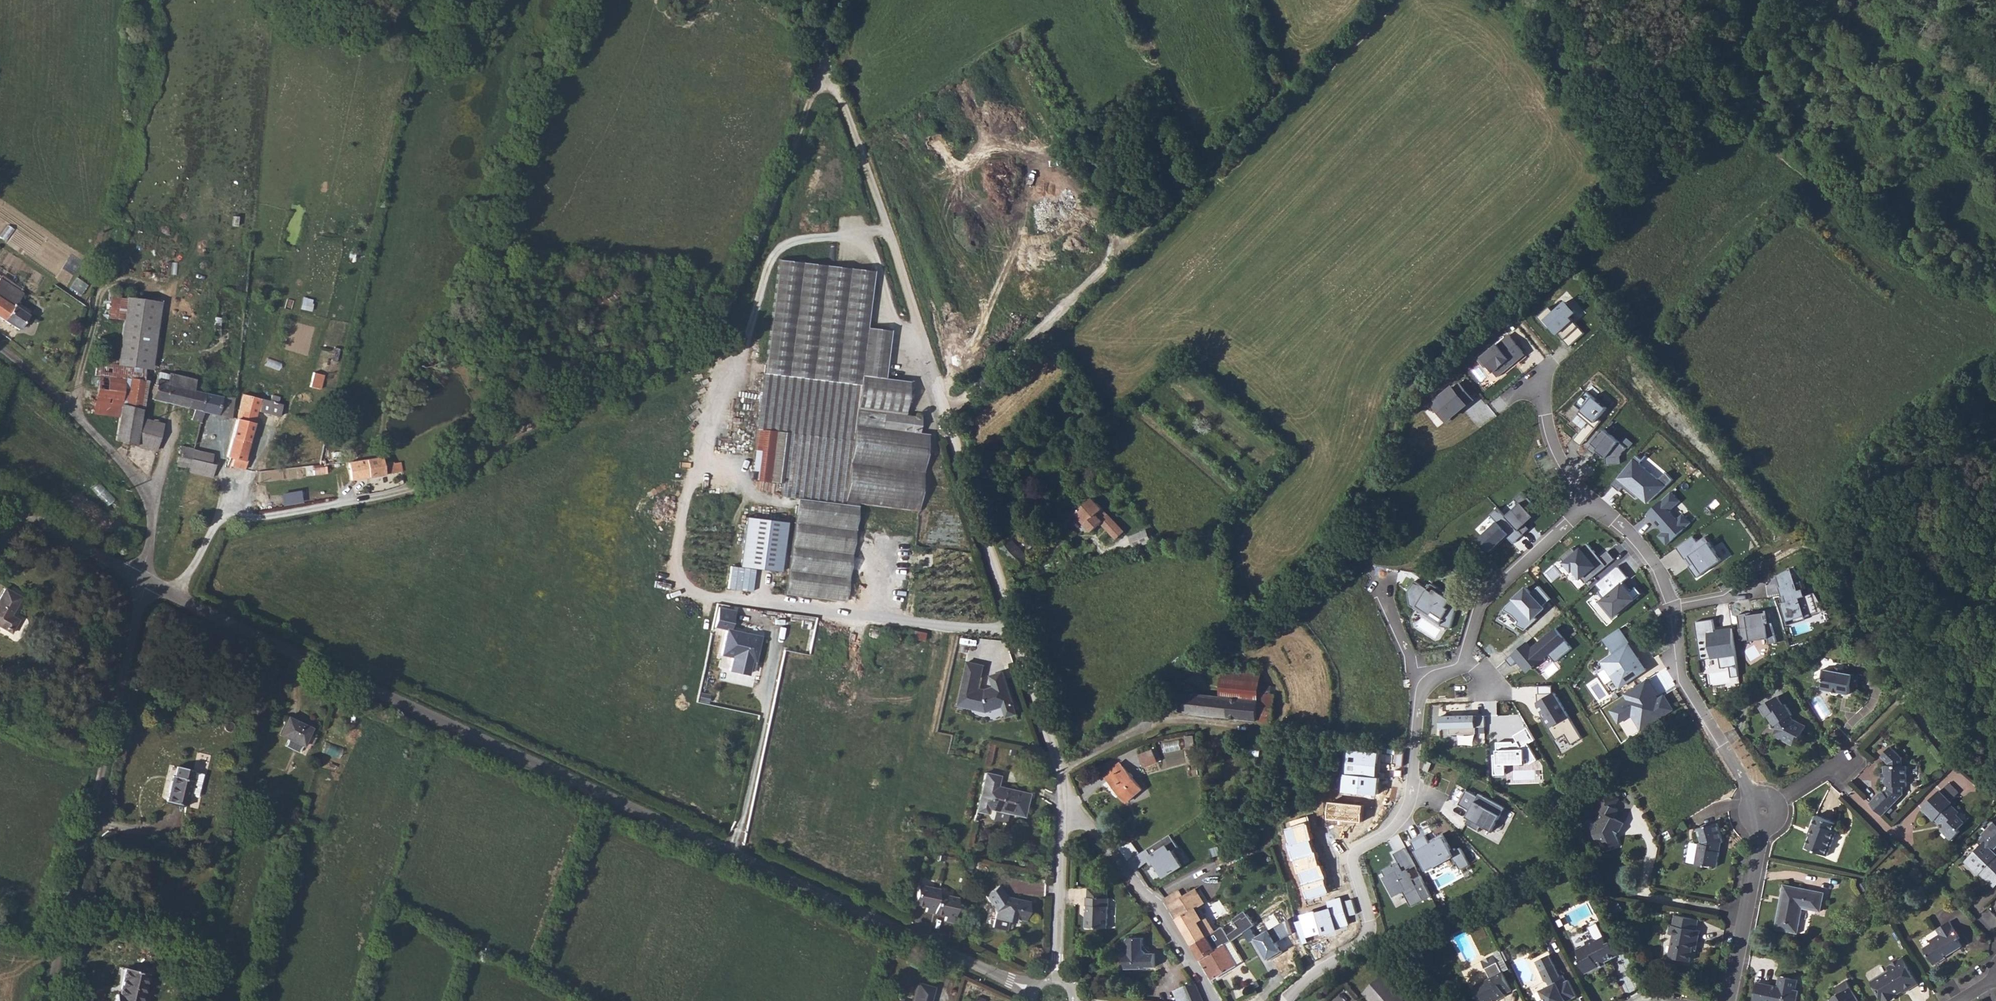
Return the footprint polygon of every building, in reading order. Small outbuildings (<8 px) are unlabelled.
[(763,360),(886,374),(890,334),(867,331),(872,275),(775,263),(763,360)] [(70,287),(81,294),(88,283),(76,276),(70,287)] [(15,309),(15,308),(21,297),(0,285),(0,301),(15,309)] [(114,357),(128,359),(137,290),(121,288),(115,345),(114,357)] [(128,359),(142,361),(150,292),(137,290),(128,359)] [(31,338),(38,315),(34,313),(30,316),(15,308),(15,309),(0,301),(0,320),(31,338)] [(1577,313),(1567,301),(1553,312),(1549,308),(1539,317),(1548,328),(1550,327),(1556,335),(1559,333),(1569,346),(1584,333),(1571,317),(1577,313)] [(1526,356),(1510,335),(1478,360),(1485,368),(1489,365),(1498,377),(1526,356)] [(858,505),(914,512),(923,434),(916,433),(918,419),(903,417),(907,385),(885,382),(886,374),(763,360),(754,428),(760,429),(753,482),(777,485),(776,497),(790,499),(779,594),(846,602),(858,505)] [(93,411),(119,415),(122,401),(126,372),(109,370),(101,367),(93,411)] [(151,373),(159,375),(161,369),(152,367),(151,373)] [(145,394),(177,403),(181,386),(183,387),(185,376),(161,369),(159,375),(151,373),(145,394)] [(122,401),(135,404),(140,376),(126,372),(122,401)] [(256,396),(265,400),(271,387),(262,383),(256,396)] [(1455,387),(1453,385),(1439,396),(1440,397),(1436,401),(1438,403),(1434,406),(1447,422),(1452,417),(1453,418),(1475,401),(1460,383),(1455,387)] [(177,403),(182,405),(179,415),(187,418),(191,406),(195,389),(185,387),(183,387),(181,386),(177,403)] [(191,406),(203,410),(209,393),(195,389),(191,406)] [(1575,439),(1581,444),(1601,421),(1598,419),(1607,409),(1588,392),(1576,405),(1582,410),(1579,413),(1590,423),(1575,439)] [(203,410),(233,418),(239,399),(209,393),(203,410)] [(233,440),(249,445),(259,413),(279,422),(284,409),(282,407),(284,402),(278,399),(275,404),(265,400),(256,396),(250,394),(240,420),(233,440)] [(115,438),(119,440),(128,443),(131,426),(133,416),(135,404),(122,401),(119,415),(115,438)] [(131,426),(161,435),(163,424),(133,416),(131,426)] [(128,443),(157,451),(161,435),(131,426),(128,443)] [(1625,448),(1602,429),(1586,448),(1593,454),(1596,451),(1605,458),(1606,464),(1619,463),(1618,456),(1625,448)] [(225,473),(242,478),(246,465),(242,463),(249,445),(233,440),(227,458),(230,459),(225,473)] [(171,464),(184,468),(187,459),(190,449),(177,445),(173,456),(171,464)] [(187,459),(208,465),(211,455),(190,449),(187,459)] [(359,461),(360,475),(394,471),(401,470),(400,462),(382,462),(382,458),(368,458),(368,456),(359,457),(359,461)] [(1635,458),(1616,479),(1646,506),(1665,485),(1635,458)] [(183,471),(208,478),(212,467),(208,465),(187,459),(184,468),(183,471)] [(91,487),(108,505),(115,498),(98,480),(91,487)] [(299,490),(281,492),(283,505),(302,502),(299,490)] [(1506,515),(1519,530),(1534,517),(1522,502),(1528,497),(1524,491),(1509,504),(1514,509),(1506,515)] [(1671,492),(1646,514),(1661,532),(1656,537),(1665,545),(1694,522),(1677,504),(1679,502),(1671,492)] [(1079,512),(1094,528),(1101,521),(1115,536),(1125,526),(1097,495),(1079,512)] [(743,516),(751,517),(752,508),(753,500),(742,498),(739,515),(743,516)] [(1499,522),(1509,534),(1515,542),(1523,535),(1519,530),(1506,515),(1499,507),(1491,514),(1499,522)] [(743,516),(738,565),(777,569),(782,520),(767,519),(768,510),(752,508),(751,517),(743,516)] [(997,530),(999,533),(1002,546),(1019,568),(1033,555),(1020,540),(1017,533),(1024,528),(1020,519),(1015,510),(1008,515),(1010,520),(997,530)] [(1499,522),(1479,539),(1489,551),(1509,534),(1499,522)] [(1060,529),(1064,535),(1069,530),(1065,525),(1060,529)] [(1721,560),(1705,538),(1697,542),(1693,536),(1676,547),(1684,560),(1686,559),(1691,565),(1688,567),(1697,578),(1721,560)] [(1583,546),(1564,560),(1573,570),(1575,570),(1586,582),(1608,565),(1589,543),(1584,547),(1583,546)] [(1619,564),(1596,584),(1606,596),(1602,600),(1615,617),(1639,598),(1624,581),(1629,576),(1619,564)] [(1792,569),(1779,573),(1783,585),(1780,586),(1784,596),(1786,595),(1788,602),(1783,603),(1790,624),(1807,619),(1800,598),(1806,597),(1803,589),(1799,590),(1792,569)] [(1416,579),(1409,591),(1411,604),(1415,607),(1418,604),(1432,612),(1433,611),(1443,616),(1451,607),(1448,605),(1451,599),(1438,589),(1436,591),(1416,579)] [(1526,587),(1513,599),(1532,620),(1546,608),(1526,587)] [(10,633),(18,620),(10,615),(20,597),(4,588),(0,595),(0,627),(10,633)] [(711,627),(722,629),(718,655),(728,657),(727,666),(747,669),(748,660),(750,661),(754,634),(725,629),(728,610),(713,608),(711,627)] [(1767,638),(1763,613),(1738,615),(1742,642),(1767,638)] [(1735,655),(1731,628),(1713,630),(1712,619),(1695,622),(1700,659),(1735,655)] [(1602,661),(1620,688),(1650,670),(1622,627),(1605,638),(1614,653),(1602,661)] [(913,628),(911,635),(925,638),(926,632),(913,628)] [(1572,647),(1556,628),(1533,648),(1527,643),(1513,653),(1527,670),(1548,653),(1555,661),(1572,647)] [(964,663),(955,708),(983,714),(999,708),(1010,705),(999,673),(986,678),(989,689),(981,692),(976,690),(978,681),(970,679),(973,665),(964,663)] [(981,667),(973,665),(970,679),(978,681),(981,667)] [(1259,699),(1260,693),(1261,685),(1262,670),(1223,666),(1220,696),(1231,697),(1259,699)] [(1856,685),(1858,675),(1845,672),(1845,669),(1835,667),(1835,670),(1823,668),(1821,678),(1825,679),(1823,689),(1829,690),(1833,693),(1838,694),(1843,692),(1849,694),(1851,687),(1851,684),(1856,685)] [(1673,711),(1663,695),(1658,698),(1648,679),(1622,694),(1625,701),(1608,710),(1618,725),(1631,718),(1639,731),(1673,711)] [(1272,686),(1262,685),(1261,685),(1260,693),(1271,694),(1272,686)] [(1176,712),(1197,714),(1230,718),(1231,697),(1220,696),(1187,692),(1178,696),(1176,712)] [(1275,695),(1271,694),(1260,693),(1259,699),(1258,720),(1272,722),(1275,695)] [(1582,737),(1555,693),(1535,704),(1555,741),(1564,735),(1570,745),(1582,737)] [(1768,715),(1776,728),(1773,734),(1793,744),(1798,735),(1801,736),(1806,725),(1794,719),(1792,715),(1793,714),(1786,704),(1784,705),(1778,696),(1760,707),(1766,717),(1768,715)] [(1259,699),(1231,697),(1230,718),(1258,720),(1259,699)] [(1010,705),(999,708),(1003,719),(1013,716),(1010,705)] [(1477,732),(1476,714),(1441,715),(1441,728),(1449,728),(1450,734),(1477,732)] [(288,739),(302,746),(303,747),(312,729),(288,716),(279,735),(288,739)] [(1506,773),(1506,763),(1530,763),(1538,758),(1529,744),(1536,739),(1528,727),(1516,734),(1518,742),(1498,741),(1498,754),(1495,755),(1495,774),(1506,773)] [(1195,748),(1194,735),(1185,736),(1186,748),(1195,748)] [(288,739),(285,745),(299,753),(302,746),(288,739)] [(327,741),(323,751),(339,757),(343,748),(327,741)] [(1888,765),(1885,766),(1885,772),(1883,772),(1883,780),(1885,780),(1885,786),(1888,786),(1888,789),(1884,793),(1880,793),(1869,804),(1882,817),(1895,803),(1904,795),(1903,785),(1907,785),(1907,765),(1903,765),(1903,757),(1892,746),(1882,756),(1888,762),(1888,765)] [(1158,762),(1153,748),(1138,754),(1144,767),(1158,762)] [(1348,774),(1378,777),(1381,752),(1350,749),(1348,774)] [(1121,763),(1105,775),(1127,801),(1142,788),(1121,763)] [(1867,789),(1879,772),(1867,764),(1855,781),(1867,789)] [(177,767),(175,776),(173,776),(166,801),(186,806),(190,790),(193,781),(190,780),(193,772),(193,770),(177,767)] [(190,790),(196,791),(200,774),(193,772),(190,780),(193,781),(190,790)] [(976,815),(987,817),(990,821),(1008,825),(1009,815),(1024,818),(1028,795),(996,788),(999,776),(985,773),(976,815)] [(1348,774),(1345,774),(1344,792),(1378,795),(1380,777),(1378,777),(1348,774)] [(1283,782),(1275,780),(1271,795),(1279,797),(1283,782)] [(1855,807),(1865,802),(1857,788),(1847,793),(1855,807)] [(1493,830),(1507,806),(1480,792),(1478,795),(1467,789),(1459,804),(1469,809),(1465,817),(1468,818),(1466,823),(1478,830),(1482,824),(1493,830)] [(1946,825),(1943,828),(1941,830),(1951,839),(1959,831),(1957,829),(1964,822),(1956,815),(1959,812),(1951,803),(1952,802),(1940,790),(1922,809),(1934,821),(1935,820),(1938,818),(1946,825)] [(1616,829),(1619,831),(1624,821),(1615,816),(1619,809),(1603,800),(1596,814),(1598,815),(1595,821),(1596,824),(1593,829),(1595,838),(1601,841),(1604,850),(1620,844),(1617,836),(1613,834),(1616,829)] [(1363,805),(1330,802),(1329,819),(1361,822),(1363,805)] [(1827,855),(1837,830),(1835,830),(1837,823),(1817,815),(1812,827),(1814,828),(1811,835),(1806,847),(1827,855)] [(1946,825),(1938,818),(1935,820),(1943,828),(1946,825)] [(1309,898),(1329,892),(1325,879),(1327,878),(1323,864),(1320,865),(1313,840),(1314,839),(1309,823),(1307,824),(1306,821),(1287,827),(1292,844),(1290,845),(1299,874),(1301,873),(1309,898)] [(1707,864),(1718,866),(1720,851),(1719,851),(1719,846),(1721,846),(1721,842),(1724,841),(1718,822),(1698,828),(1702,842),(1702,843),(1699,842),(1695,863),(1706,866),(1707,864)] [(1983,834),(1985,836),(1981,839),(1984,841),(1985,843),(1966,862),(1978,874),(1980,872),(1994,886),(1995,885),(1995,856),(1995,857),(1991,852),(1993,850),(1995,847),(1995,824),(1995,823),(1983,834)] [(1425,835),(1413,842),(1429,869),(1456,856),(1461,868),(1472,864),(1461,845),(1452,849),(1444,836),(1430,843),(1425,835)] [(1139,852),(1131,842),(1120,847),(1129,860),(1139,852)] [(1184,867),(1167,846),(1150,857),(1146,850),(1142,852),(1131,861),(1138,870),(1148,862),(1151,866),(1155,864),(1166,880),(1184,867)] [(1412,906),(1432,896),(1421,875),(1415,878),(1409,869),(1416,865),(1406,848),(1395,853),(1400,863),(1394,866),(1393,864),(1382,869),(1385,876),(1383,876),(1393,896),(1404,892),(1412,906)] [(204,866),(211,868),(215,853),(208,851),(204,866)] [(983,895),(997,913),(994,927),(1007,929),(1009,921),(1013,922),(1014,918),(1026,920),(1029,900),(1006,896),(998,884),(983,895)] [(1798,932),(1803,907),(1818,910),(1820,901),(1823,902),(1825,892),(1785,884),(1783,895),(1785,895),(1784,902),(1782,901),(1776,928),(1798,932)] [(1198,917),(1196,914),(1198,913),(1196,909),(1206,903),(1197,887),(1183,895),(1197,918),(1198,917)] [(1108,889),(1088,888),(1088,897),(1107,897),(1108,889)] [(1216,931),(1211,921),(1205,913),(1198,917),(1197,918),(1183,895),(1180,889),(1164,898),(1192,946),(1216,931)] [(916,890),(913,909),(926,912),(925,916),(946,921),(945,925),(953,927),(958,903),(938,899),(938,895),(916,890)] [(1086,905),(1087,905),(1086,927),(1107,928),(1107,925),(1109,898),(1107,897),(1088,897),(1086,897),(1086,905)] [(1303,920),(1296,922),(1303,944),(1308,942),(1306,936),(1323,934),(1336,930),(1350,925),(1347,917),(1356,915),(1352,899),(1343,902),(1341,898),(1328,902),(1330,908),(1318,912),(1317,910),(1301,915),(1303,920)] [(1240,928),(1229,934),(1233,940),(1255,926),(1246,912),(1234,919),(1240,928)] [(1674,934),(1669,957),(1690,961),(1693,948),(1694,940),(1698,941),(1700,930),(1697,930),(1698,919),(1675,915),(1673,925),(1675,925),(1674,934)] [(1947,958),(1945,956),(1951,952),(1953,953),(1963,947),(1959,939),(1961,938),(1951,921),(1937,929),(1940,934),(1930,940),(1932,943),(1924,948),(1935,965),(1947,958)] [(1282,923),(1257,938),(1270,960),(1282,952),(1276,943),(1289,935),(1282,923)] [(1226,944),(1232,941),(1233,940),(1229,934),(1224,926),(1216,931),(1192,946),(1201,960),(1226,944)] [(1607,941),(1601,930),(1592,935),(1594,939),(1598,945),(1607,941)] [(1129,968),(1130,968),(1147,969),(1147,967),(1155,967),(1155,954),(1153,954),(1149,954),(1144,949),(1144,945),(1144,938),(1130,937),(1130,952),(1126,956),(1125,964),(1129,968)] [(1587,946),(1576,952),(1581,962),(1579,963),(1585,974),(1599,968),(1598,964),(1605,960),(1606,962),(1618,956),(1611,942),(1608,943),(1607,941),(1598,945),(1594,939),(1586,943),(1587,946)] [(1244,961),(1232,941),(1226,944),(1238,964),(1244,961)] [(1238,964),(1226,944),(1201,960),(1213,980),(1238,964)] [(1149,954),(1153,954),(1144,945),(1144,949),(1149,954)] [(1506,996),(1505,993),(1512,990),(1501,968),(1494,954),(1482,960),(1491,978),(1474,986),(1478,995),(1476,995),(1479,1000),(1490,1000),(1492,1000),(1497,998),(1498,999),(1506,996)] [(1577,997),(1571,983),(1569,984),(1565,977),(1562,978),(1556,967),(1551,957),(1537,963),(1543,973),(1547,983),(1550,984),(1552,987),(1541,992),(1545,1000),(1543,1000),(1569,1000),(1577,997)] [(1896,999),(1898,993),(1897,992),(1901,989),(1906,991),(1918,984),(1903,959),(1889,967),(1892,971),(1873,983),(1884,1000),(1892,1000),(1896,999)] [(148,975),(126,969),(119,994),(116,993),(114,1000),(141,1000),(148,975)] [(1799,990),(1797,990),(1799,980),(1785,977),(1783,987),(1778,985),(1758,982),(1754,1000),(1797,1000),(1799,990)] [(1399,997),(1382,978),(1364,993),(1371,1000),(1395,1000),(1399,997)] [(1847,981),(1836,987),(1840,994),(1831,999),(1832,1000),(1859,1000),(1847,981)] [(1194,982),(1180,987),(1186,1000),(1203,1000),(1194,982)] [(931,990),(916,986),(912,1000),(928,1000),(931,990)] [(1180,987),(1173,991),(1178,1000),(1186,1000),(1180,987)]
